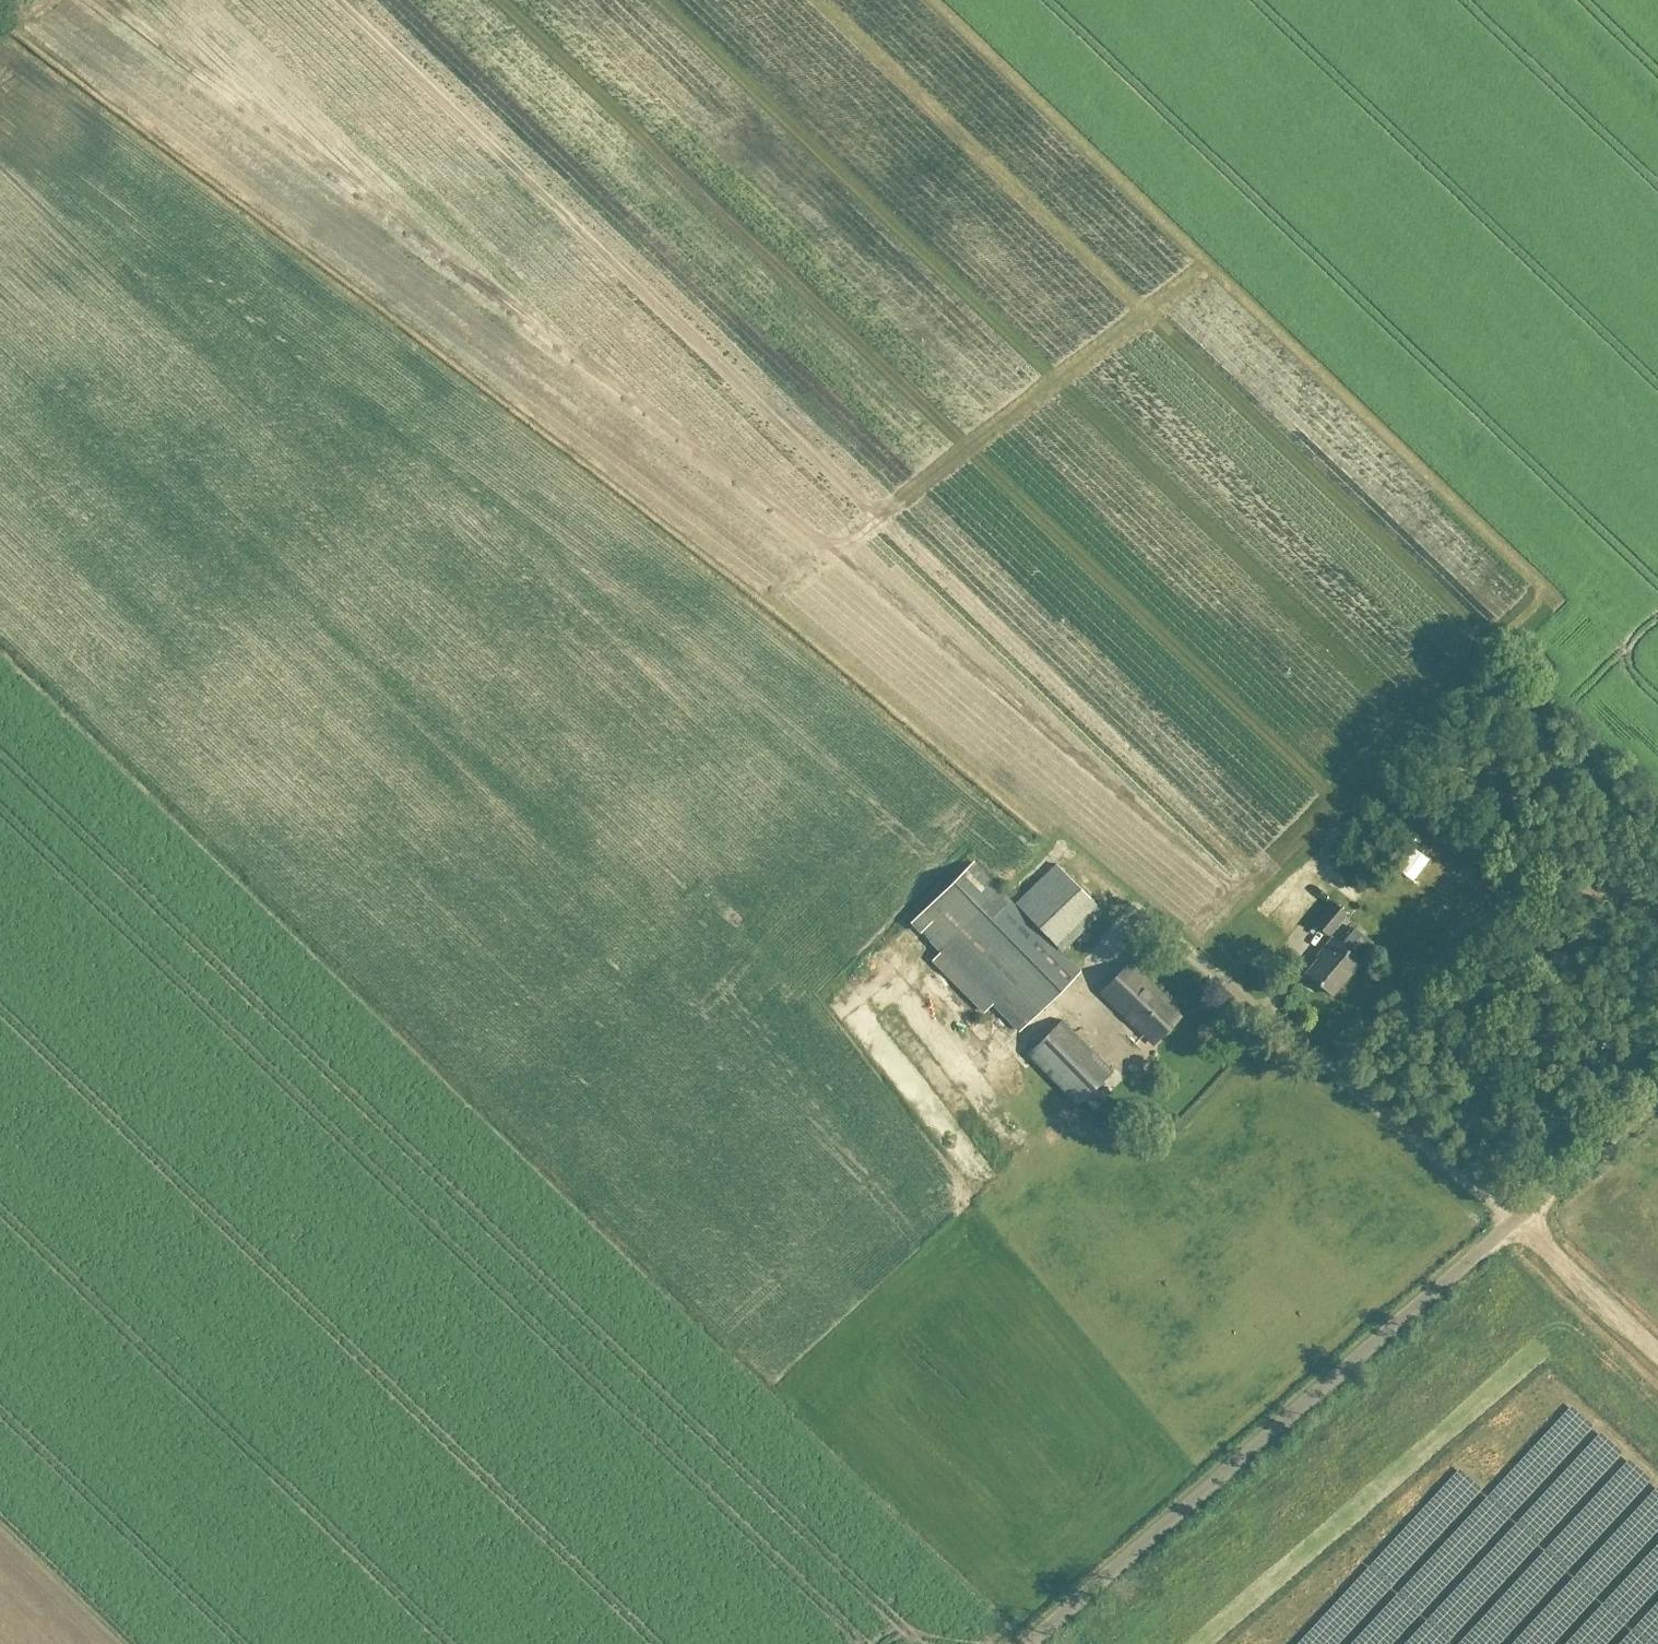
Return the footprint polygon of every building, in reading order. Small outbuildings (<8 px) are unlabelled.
[(1079,973),(1045,938),(1014,905),(973,863),(912,922),(941,952),(932,961),(983,1013),(992,1005),(1019,1032),(1079,973)] [(1080,933),(1104,910),(1061,864),(1019,903),(1057,943),(1074,927),(1080,933)] [(1315,926),(1328,937),(1347,916),(1333,904),(1315,926)] [(1331,996),(1360,963),(1332,940),(1322,952),(1324,953),(1306,975),(1331,996)] [(1153,1045),(1181,1017),(1128,965),(1100,993),(1153,1045)] [(1078,1107),(1112,1073),(1061,1022),(1027,1056),(1078,1107)] [(1472,1133),(1489,1111),(1474,1100),(1457,1122),(1472,1133)]
